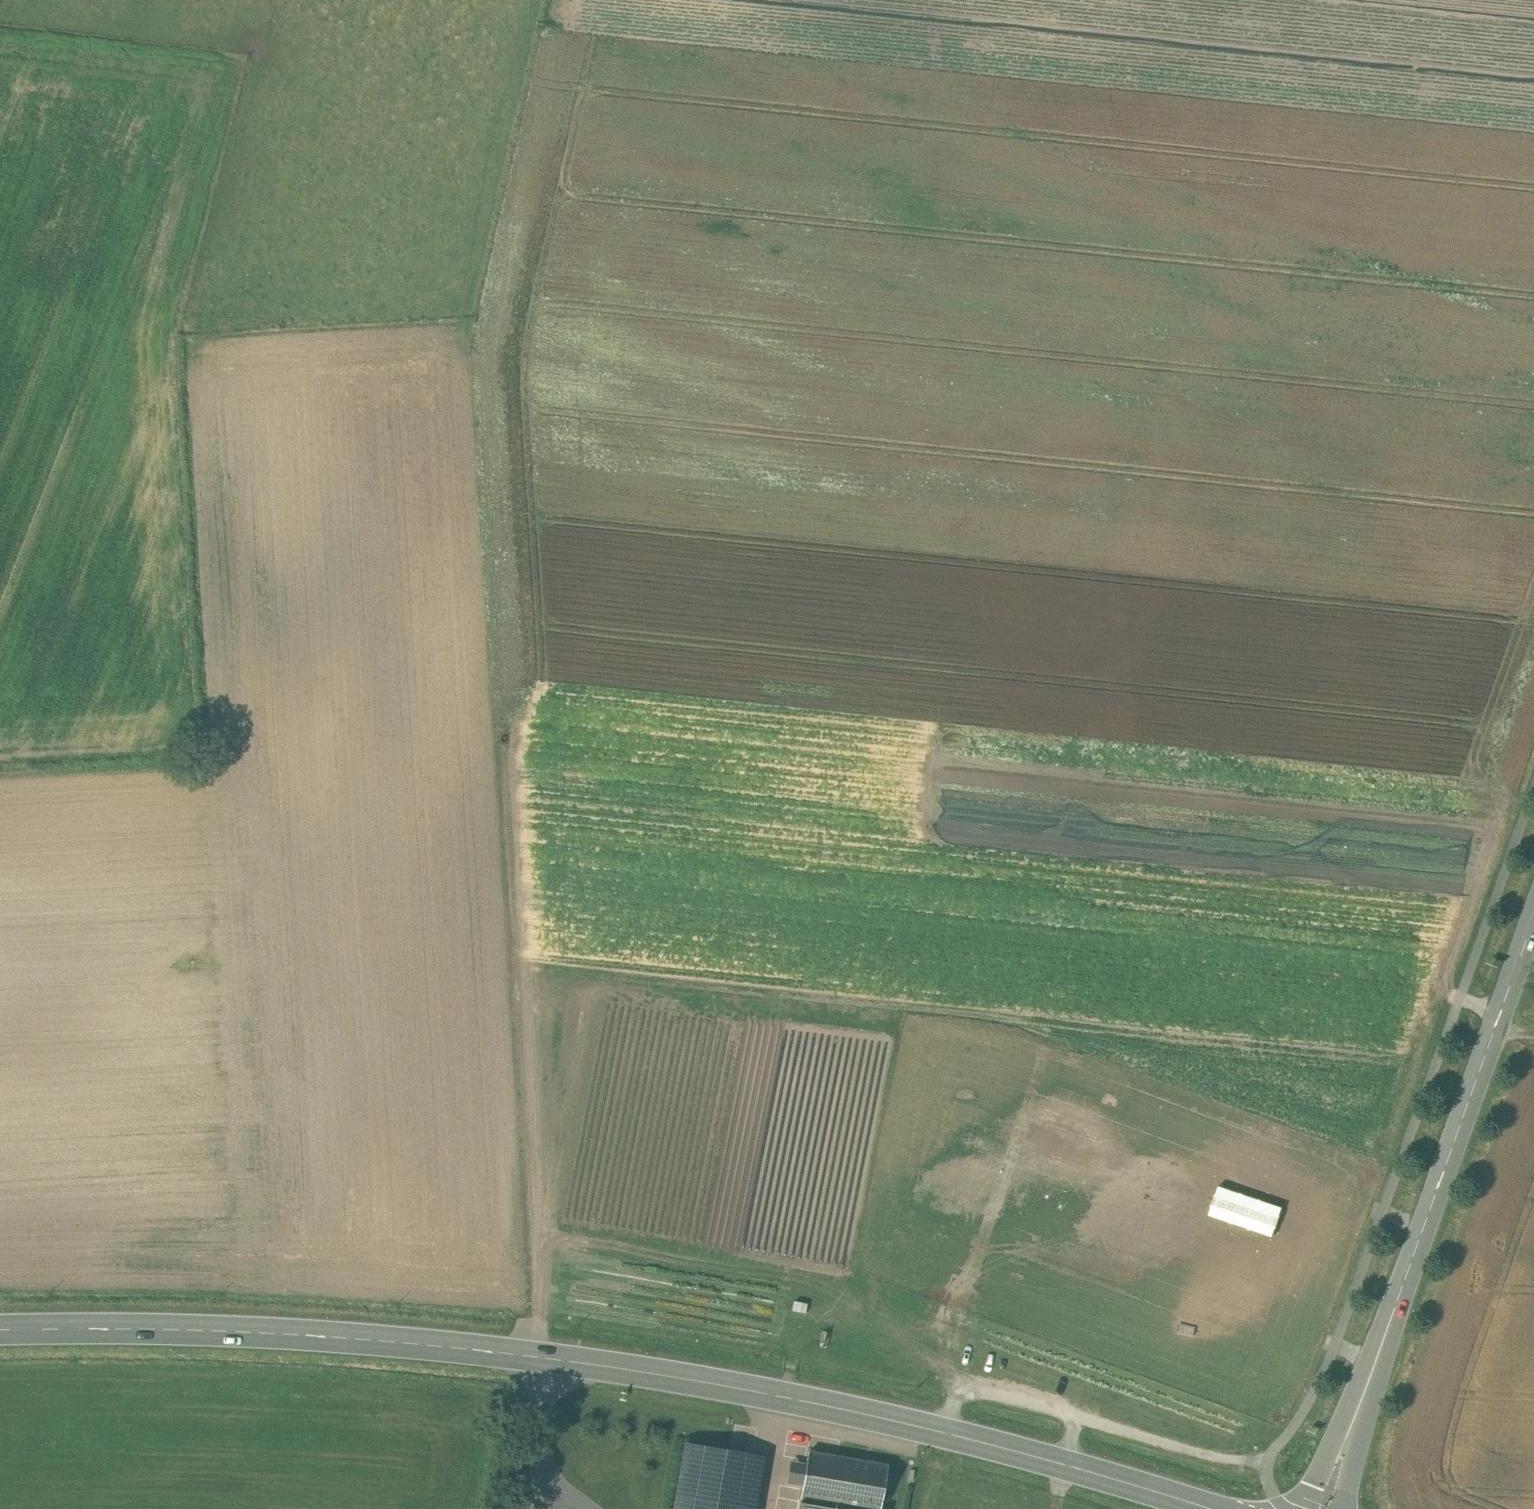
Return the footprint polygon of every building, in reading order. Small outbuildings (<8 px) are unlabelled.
[(675,1508),(738,1508),(748,1454),(686,1444),(675,1508)] [(809,1451),(800,1498),(846,1506),(863,1508),(879,1508),(887,1465),(809,1451)]
